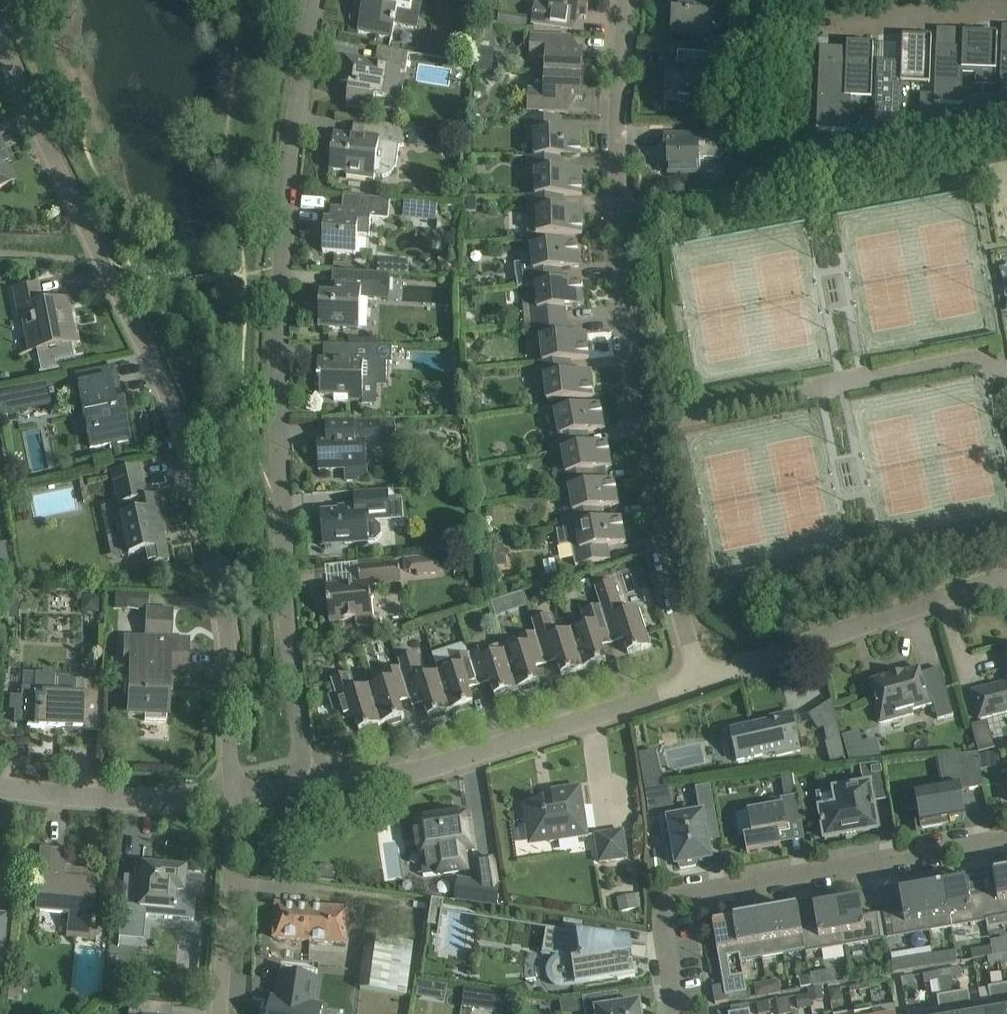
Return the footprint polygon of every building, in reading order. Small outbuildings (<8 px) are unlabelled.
[(391,37),(394,24),(418,29),(423,0),(357,0),(354,14),(362,16),(359,31),(391,37)] [(551,5),(535,2),(532,24),(572,30),(573,18),(586,20),(589,0),(552,0),(551,5)] [(690,34),(709,37),(711,18),(717,18),(719,0),(681,0),(679,13),(673,12),(671,32),(690,34)] [(960,44),(934,44),(934,100),(962,99),(962,65),(995,64),(995,27),(960,27),(960,44)] [(902,60),(877,61),(877,119),(902,119),(902,84),(930,83),(930,36),(902,36),(902,60)] [(546,59),(545,73),(582,75),(583,51),(570,51),(571,38),(531,37),(530,59),(546,59)] [(820,64),(817,130),(819,130),(845,131),(847,93),(872,94),(874,44),(847,43),(847,49),(847,65),(820,64)] [(346,107),(366,110),(374,111),(376,97),(397,100),(397,97),(402,96),(403,87),(399,84),(402,70),(405,71),(408,52),(378,46),(376,63),(346,58),(343,75),(355,77),(353,84),(350,84),(346,107)] [(665,101),(700,103),(700,105),(716,107),(718,85),(713,85),(715,55),(689,53),(688,66),(667,65),(665,101)] [(582,75),(545,73),(545,92),(528,92),(527,111),(567,113),(568,100),(581,101),(582,75)] [(485,97),(475,106),(482,116),(493,106),(485,97)] [(535,141),(535,157),(535,158),(558,158),(581,157),(580,132),(557,132),(557,118),(527,119),(527,141),(535,141)] [(402,127),(374,123),(354,120),(354,121),(372,124),(370,136),(362,135),(361,138),(335,135),(330,170),(347,173),(346,176),(374,179),(375,176),(383,177),(391,174),(396,167),(399,145),(404,145),(402,127)] [(705,129),(705,135),(664,135),(664,148),(667,148),(668,175),(701,175),(700,158),(720,159),(723,155),(723,138),(729,138),(729,129),(705,129)] [(410,133),(409,145),(426,146),(427,135),(410,133)] [(13,183),(1,155),(5,153),(0,142),(0,189),(13,183)] [(536,180),(536,195),(537,196),(558,196),(582,196),(581,170),(558,171),(558,158),(535,158),(535,157),(528,157),(528,180),(536,180)] [(537,196),(536,195),(529,195),(529,210),(535,210),(535,218),(537,218),(538,235),(582,234),(582,209),(559,210),(558,196),(537,196)] [(370,235),(372,217),(388,219),(390,200),(350,197),(349,209),(338,208),(337,222),(325,221),(323,253),(356,255),(358,234),(370,235)] [(466,199),(466,212),(476,212),(476,200),(466,199)] [(518,287),(535,286),(535,285),(558,283),(556,270),(580,267),(577,242),(531,247),(533,261),(514,263),(516,278),(517,278),(518,287)] [(377,261),(377,273),(379,274),(407,275),(408,262),(377,261)] [(319,327),(339,329),(360,330),(362,298),(378,299),(379,274),(377,273),(333,270),(333,272),(352,273),(351,287),(336,286),(336,296),(321,295),(319,327)] [(525,327),(532,326),(562,322),(560,308),(584,306),(581,281),(558,283),(535,285),(535,286),(536,301),(523,302),(525,327)] [(39,284),(19,288),(13,289),(26,354),(77,343),(76,342),(75,342),(69,313),(64,314),(62,300),(68,299),(68,297),(42,302),(39,284)] [(535,362),(535,364),(566,361),(589,359),(586,334),(563,336),(562,322),(532,326),(534,348),(541,347),(543,361),(535,362)] [(320,396),(334,396),(334,402),(363,402),(363,399),(368,400),(369,387),(386,387),(387,363),(392,363),(392,346),(351,345),(351,361),(319,360),(318,380),(321,380),(320,396)] [(566,361),(535,364),(538,387),(545,386),(547,402),(593,397),(590,372),(567,374),(566,361)] [(114,366),(95,370),(75,374),(90,448),(129,440),(114,366)] [(0,395),(0,414),(54,404),(50,385),(0,395)] [(562,451),(562,452),(575,449),(574,448),(584,446),(582,433),(605,429),(600,404),(555,412),(557,428),(550,429),(554,453),(562,451)] [(320,469),(340,468),(347,468),(347,481),(367,481),(366,448),(397,447),(396,421),(355,423),(355,438),(319,439),(320,469)] [(557,468),(561,489),(573,487),(573,489),(581,487),(581,485),(591,484),(589,471),(612,467),(607,442),(584,446),(574,448),(575,449),(562,452),(565,466),(557,468)] [(144,497),(138,466),(110,472),(117,504),(131,501),(134,512),(114,517),(123,557),(143,553),(146,566),(169,561),(165,543),(160,545),(158,536),(166,534),(158,494),(144,497)] [(619,505),(614,480),(591,484),(581,485),(581,487),(573,489),(573,487),(561,489),(562,491),(569,489),(571,505),(564,506),(568,528),(598,522),(596,509),(619,505)] [(375,520),(367,521),(367,516),(390,515),(388,489),(356,491),(356,507),(351,507),(351,510),(322,512),(324,542),(345,541),(345,544),(368,543),(368,541),(376,540),(382,534),(381,526),(375,520)] [(626,543),(621,518),(598,522),(568,528),(568,529),(557,531),(560,547),(571,545),(575,567),(605,561),(603,547),(626,543)] [(503,542),(486,545),(488,557),(505,554),(503,542)] [(439,555),(405,558),(406,566),(417,565),(418,575),(441,572),(439,555)] [(555,561),(543,562),(545,577),(558,575),(555,561)] [(330,622),(356,620),(356,627),(374,625),(370,586),(401,583),(399,564),(359,568),(361,585),(327,588),(330,622)] [(628,655),(651,647),(639,609),(624,614),(614,582),(595,588),(600,606),(613,644),(624,640),(628,655)] [(496,615),(527,605),(523,591),(492,601),(496,615)] [(114,593),(114,610),(137,611),(147,611),(147,608),(148,608),(149,594),(114,593)] [(572,631),(584,669),(607,662),(602,647),(613,644),(600,606),(582,612),(587,626),(572,631)] [(187,671),(188,640),(170,640),(171,609),(148,608),(147,608),(147,611),(146,639),(127,638),(126,654),(131,654),(128,715),(167,717),(168,670),(187,671)] [(468,611),(460,614),(463,622),(471,619),(468,611)] [(562,676),(584,669),(572,631),(558,635),(552,614),(532,620),(536,633),(546,665),(557,662),(562,676)] [(546,665),(536,633),(517,639),(520,647),(505,652),(518,690),(522,688),(523,691),(525,692),(535,689),(536,686),(536,684),(540,683),(535,669),(546,665)] [(349,640),(336,643),(338,652),(352,648),(349,640)] [(503,644),(470,654),(480,686),(491,683),(495,697),(518,690),(505,652),(503,644)] [(417,653),(398,659),(402,669),(411,700),(413,708),(424,704),(429,718),(431,717),(434,722),(446,718),(446,713),(452,711),(439,673),(425,678),(417,653)] [(470,710),(470,705),(474,704),(469,690),(480,686),(470,654),(437,665),(439,673),(452,711),(456,709),(459,714),(470,710)] [(1000,656),(1006,683),(972,692),(980,721),(1006,714),(1006,654),(1000,656)] [(55,696),(56,674),(35,673),(35,688),(26,688),(25,707),(19,706),(18,722),(27,722),(27,727),(82,729),(83,718),(101,718),(102,670),(82,669),(80,697),(55,696)] [(371,687),(383,724),(388,723),(391,727),(402,723),(402,718),(405,717),(400,703),(411,700),(402,669),(383,675),(385,683),(371,687)] [(920,669),(871,682),(878,706),(876,707),(880,724),(914,715),(913,711),(934,705),(938,720),(954,716),(946,687),(931,691),(925,687),(920,669)] [(343,716),(354,713),(360,732),(362,731),(363,734),(366,736),(376,733),(377,730),(376,726),(383,724),(371,687),(356,692),(350,674),(331,680),(334,690),(331,691),(329,696),(333,711),(339,713),(342,713),(343,716)] [(815,728),(824,726),(830,760),(845,758),(835,704),(811,708),(815,728)] [(800,751),(792,714),(779,716),(780,720),(730,731),(737,762),(776,753),(777,756),(800,751)] [(988,747),(982,724),(970,727),(977,750),(988,747)] [(862,731),(846,732),(847,757),(880,755),(879,738),(862,739),(862,731)] [(664,787),(656,750),(640,754),(645,789),(664,787)] [(843,837),(843,839),(862,836),(862,834),(879,831),(873,801),(889,798),(883,764),(860,767),(864,787),(835,792),(837,808),(820,810),(826,840),(843,837)] [(793,773),(781,775),(783,787),(795,785),(793,773)] [(524,804),(527,824),(527,825),(531,825),(533,841),(549,838),(550,842),(588,837),(581,787),(552,792),(553,799),(524,804)] [(720,839),(711,787),(697,789),(702,815),(669,820),(674,846),(671,847),(673,862),(677,862),(677,866),(680,865),(681,868),(696,866),(695,863),(711,860),(708,841),(720,839)] [(943,825),(942,820),(964,816),(959,787),(923,793),(926,807),(919,808),(923,828),(943,825)] [(802,824),(797,796),(781,799),(782,805),(748,810),(752,835),(744,836),(747,854),(781,848),(779,831),(786,829),(786,827),(802,824)] [(448,811),(412,816),(417,845),(431,842),(435,869),(464,864),(462,846),(471,844),(466,810),(448,813),(448,811)] [(596,835),(600,863),(628,859),(624,831),(596,835)] [(44,849),(40,891),(38,913),(72,916),(70,937),(95,939),(95,929),(98,929),(98,923),(87,919),(88,911),(97,912),(100,872),(65,869),(66,850),(44,849)] [(123,890),(120,923),(138,924),(139,915),(194,920),(196,893),(183,892),(185,869),(142,866),(140,892),(123,890)] [(322,866),(321,877),(333,879),(334,867),(322,866)] [(994,878),(996,893),(983,896),(987,919),(987,922),(986,922),(988,929),(1006,926),(1006,875),(994,878)] [(500,906),(502,886),(463,881),(460,901),(500,906)] [(987,919),(983,896),(969,898),(966,882),(944,886),(952,928),(961,926),(986,922),(987,922),(987,919)] [(952,928),(944,886),(922,890),(929,932),(936,931),(952,928)] [(929,932),(922,890),(900,894),(903,910),(890,912),(894,938),(929,932)] [(642,893),(617,899),(621,913),(646,907),(642,893)] [(445,901),(432,899),(428,926),(441,928),(445,901)] [(882,940),(877,914),(863,916),(860,901),(837,905),(844,946),(882,940)] [(275,939),(311,942),(313,908),(277,905),(275,939)] [(844,946),(837,905),(814,909),(817,924),(802,927),(806,950),(806,953),(814,952),(844,946)] [(313,908),(311,942),(347,944),(349,911),(313,908)] [(806,950),(802,927),(799,912),(777,915),(784,954),(806,950)] [(5,958),(9,914),(0,913),(0,957),(5,958)] [(784,954),(777,915),(756,919),(763,958),(784,954)] [(763,958),(756,919),(735,923),(742,962),(763,958)] [(742,962),(735,923),(713,926),(719,958),(717,958),(722,986),(724,986),(726,997),(729,996),(730,1002),(748,999),(744,975),(731,977),(728,958),(739,955),(740,962),(742,962)] [(613,953),(615,939),(547,929),(543,954),(559,957),(556,958),(553,960),(551,963),(549,967),(548,974),(548,979),(553,985),(557,987),(561,989),(562,989),(636,977),(634,964),(630,964),(631,958),(632,958),(632,957),(613,953)] [(414,942),(367,937),(358,1004),(404,1010),(414,942)] [(933,953),(892,960),(894,973),(936,966),(933,953)] [(1000,963),(999,955),(988,957),(989,965),(1000,963)] [(526,983),(541,983),(541,960),(525,960),(526,983)] [(962,976),(960,968),(949,970),(950,978),(962,976)] [(950,978),(949,970),(938,972),(939,980),(950,978)] [(822,973),(810,975),(812,987),(824,985),(822,973)] [(270,1013),(337,1013),(323,1012),(323,1007),(313,1005),(317,979),(281,974),(277,1000),(272,1000),(270,1013)] [(812,986),(810,975),(799,977),(801,988),(812,986)] [(901,978),(902,986),(915,984),(914,976),(901,978)] [(419,981),(417,996),(444,1000),(447,985),(419,981)] [(779,981),(767,983),(769,995),(770,996),(781,994),(779,981)] [(767,983),(755,985),(757,997),(769,995),(767,983)] [(112,984),(111,997),(125,998),(127,986),(112,984)] [(869,985),(849,988),(850,993),(870,990),(869,985)] [(979,990),(981,1002),(983,1013),(1006,1013),(1006,1001),(1004,986),(979,990)] [(465,987),(462,1007),(480,1010),(483,990),(465,987)] [(21,990),(10,988),(8,999),(19,1001),(21,990)] [(585,1013),(641,1013),(640,1003),(620,1007),(618,992),(583,998),(585,1013)] [(981,1002),(970,1003),(968,992),(954,994),(957,1013),(983,1013),(981,1002)] [(954,994),(937,997),(939,1009),(930,1010),(930,1013),(957,1013),(954,994)] [(777,999),(779,1013),(792,1013),(789,997),(777,999)] [(172,1005),(129,1001),(139,1002),(138,1013),(171,1013),(172,1005)] [(749,1004),(731,1007),(732,1013),(728,1013),(751,1013),(749,1004)]
